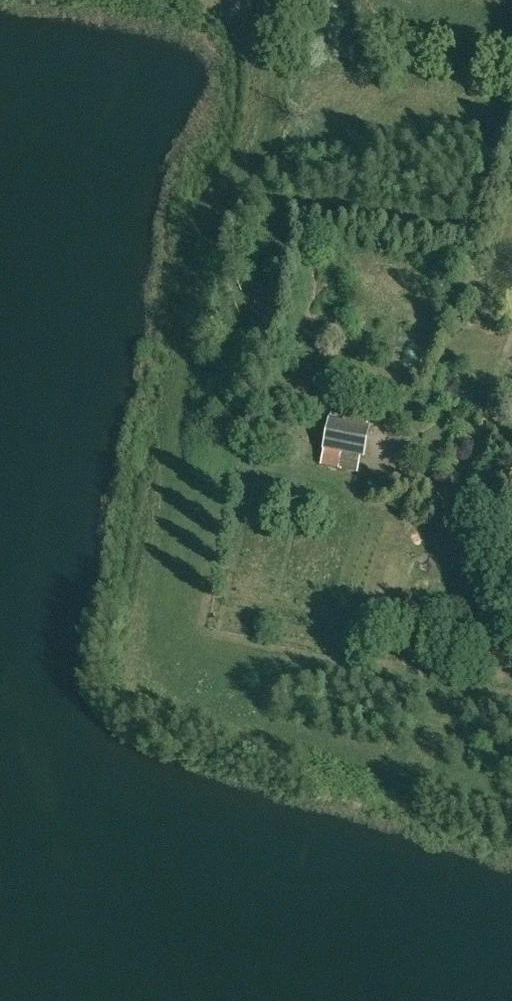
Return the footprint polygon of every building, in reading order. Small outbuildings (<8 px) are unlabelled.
[(371,428),(329,420),(322,452),(324,453),(321,466),(358,474),(361,460),(365,460),(371,428)]
